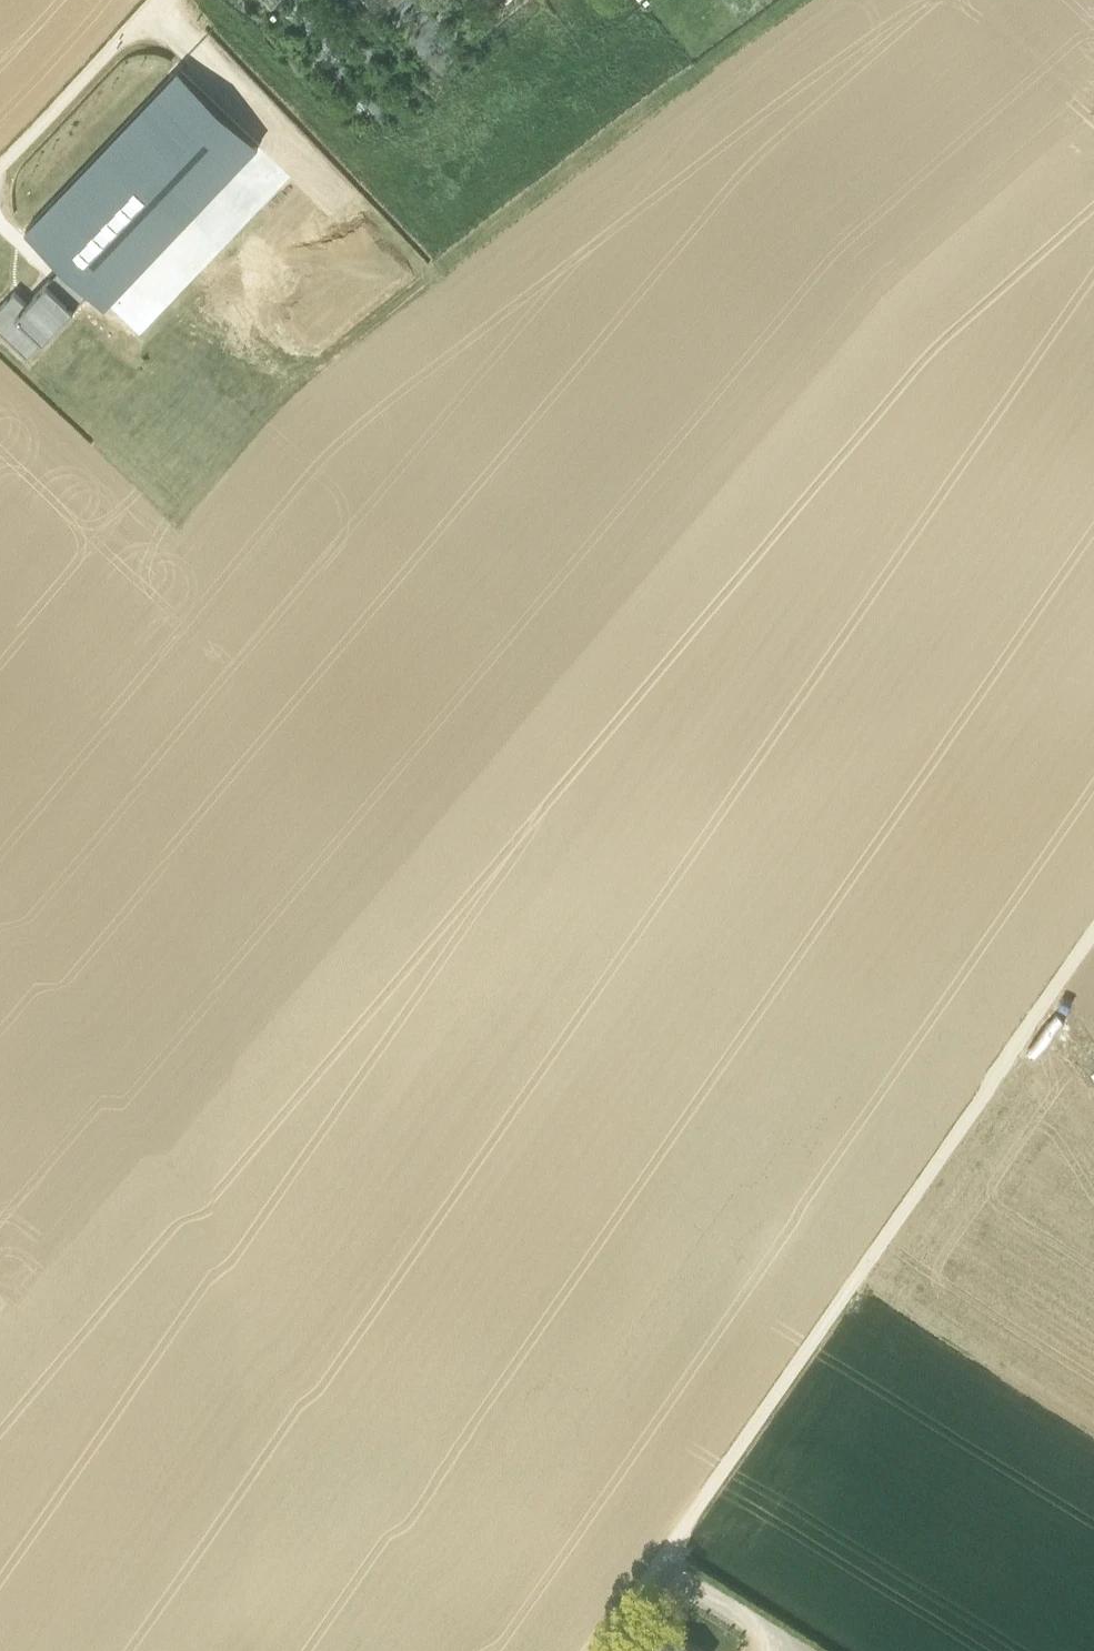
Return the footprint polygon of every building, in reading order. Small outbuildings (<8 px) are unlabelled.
[(265,121),(184,44),(30,206),(66,242),(94,268),(110,283),(265,121)] [(32,278),(20,267),(0,288),(0,301),(5,305),(5,306),(32,332),(94,268),(66,242),(32,278)]
